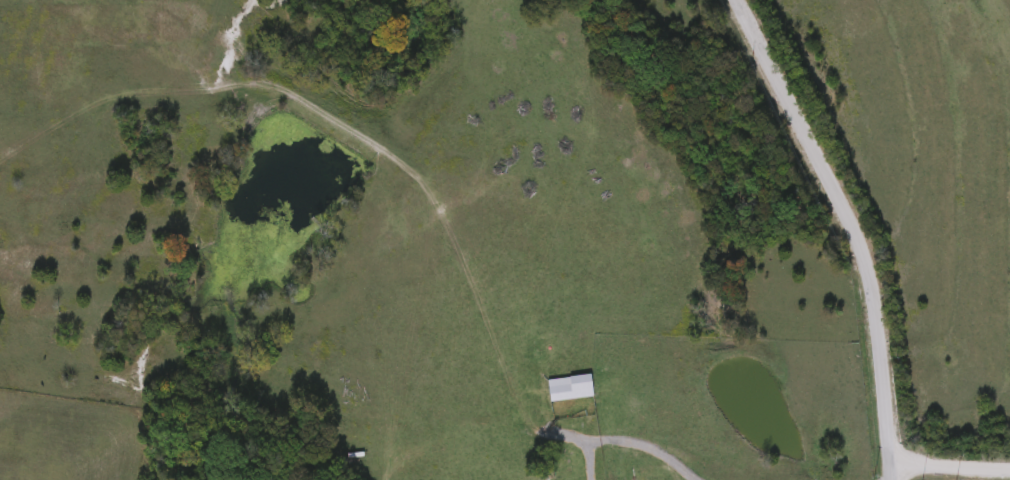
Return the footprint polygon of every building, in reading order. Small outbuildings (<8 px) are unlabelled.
[(548,402),(546,379),(589,374),(591,397),(548,402)]
